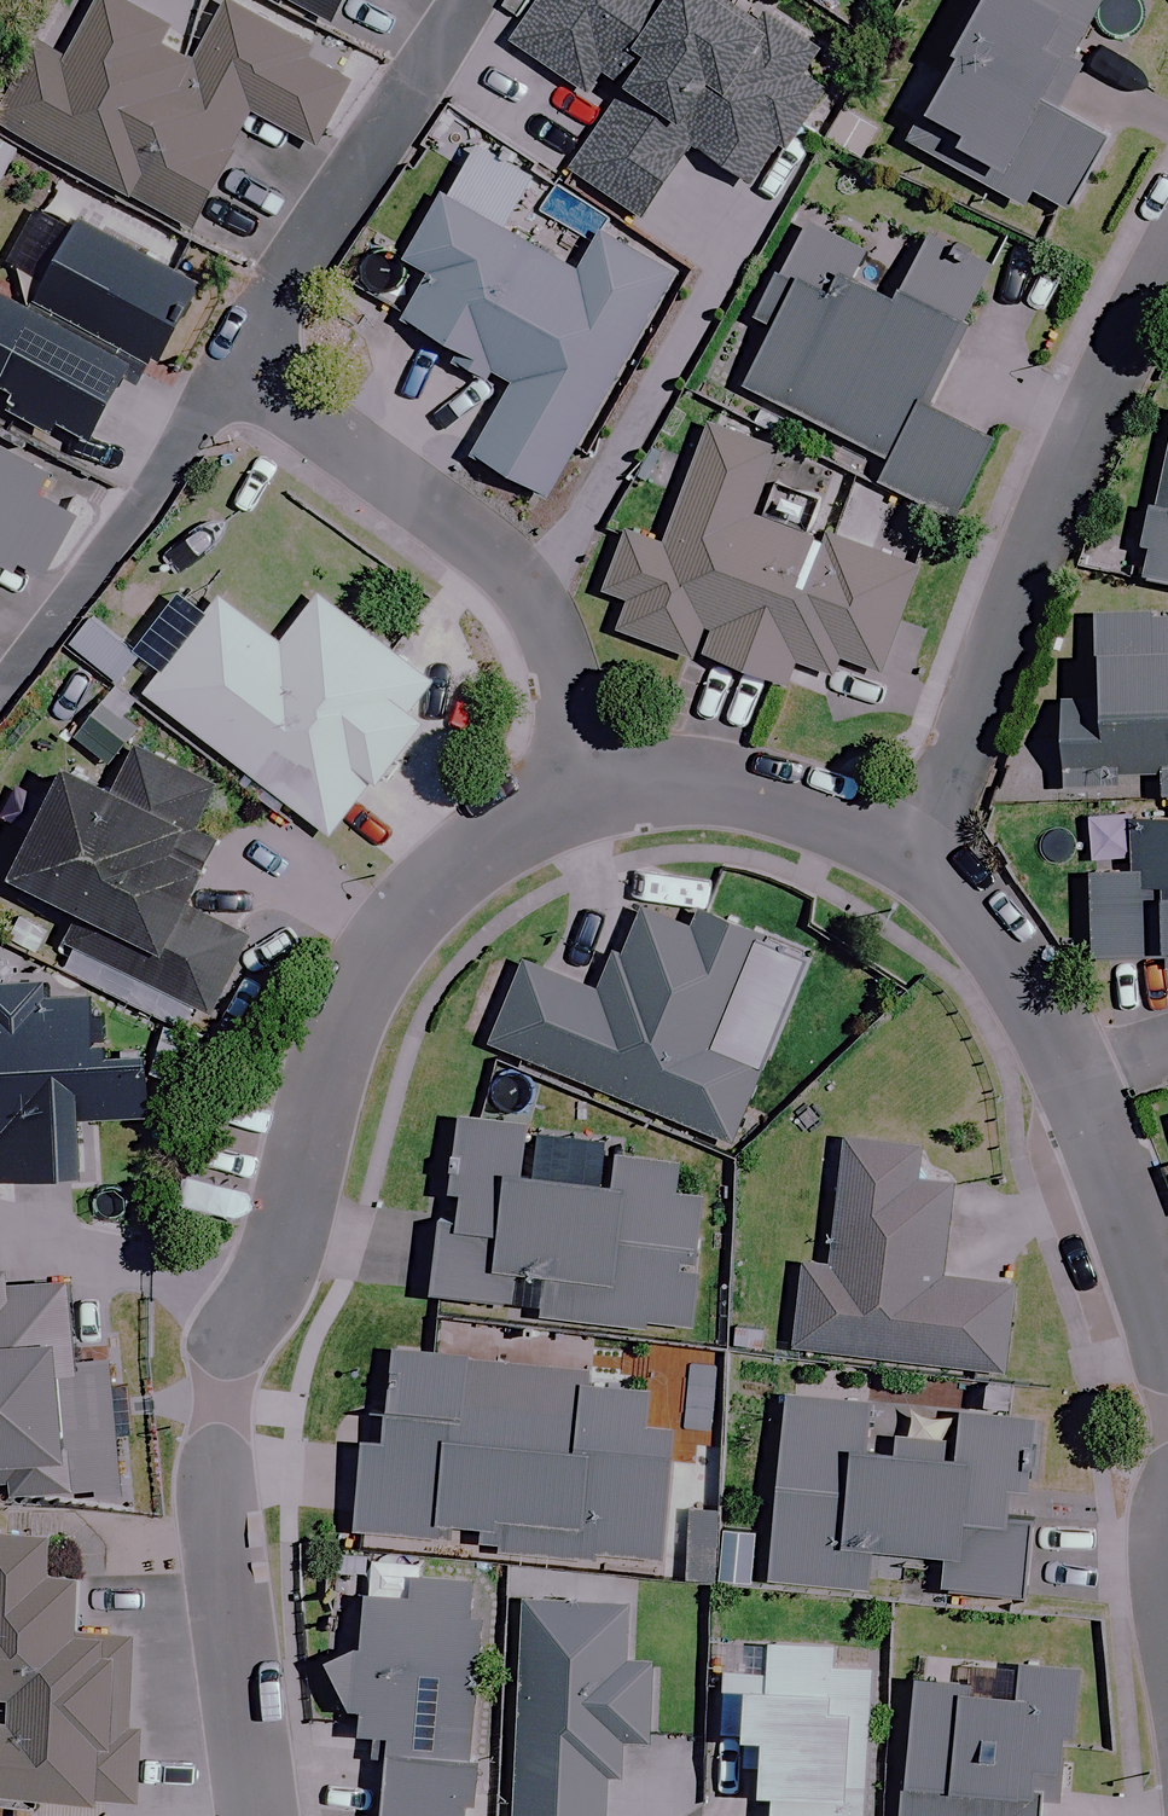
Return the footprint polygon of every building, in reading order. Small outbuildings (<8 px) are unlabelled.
[(309,47),(222,0),(218,0),(191,50),(98,0),(81,0),(53,52),(35,43),(0,107),(0,127),(188,229),(251,113),(314,147),(350,81),(304,56),(309,47)] [(328,21),(339,0),(288,0),(328,21)] [(687,146),(748,184),(775,140),(784,145),(817,91),(788,73),(804,49),(726,0),(535,0),(508,44),(584,92),(596,73),(617,86),(564,169),(639,217),(685,145),(687,146)] [(907,153),(1066,219),(1103,130),(1052,108),(1097,0),(970,0),(907,153)] [(397,316),(459,351),(450,366),(483,385),(492,370),(508,380),(467,451),(545,495),(670,277),(595,234),(572,273),(437,195),(397,264),(420,277),(397,316)] [(193,281),(72,216),(31,292),(152,357),(193,281)] [(864,249),(798,219),(754,317),(771,325),(741,391),(880,455),(867,482),(950,519),(987,436),(924,407),(989,264),(922,234),(892,300),(850,280),(864,249)] [(0,296),(0,406),(94,454),(104,434),(139,367),(0,296)] [(612,635),(688,658),(697,630),(707,633),(700,657),(782,682),(788,662),(828,674),(833,658),(879,672),(911,565),(749,516),(770,448),(697,425),(661,543),(619,531),(602,586),(625,593),(612,635)] [(0,450),(0,557),(42,579),(76,514),(37,494),(47,475),(0,450)] [(1143,579),(1167,584),(1167,458),(1143,579)] [(428,682),(316,593),(277,643),(216,596),(141,691),(327,837),(419,720),(406,710),(428,682)] [(1167,799),(1167,610),(1086,611),(1088,696),(1054,697),(1056,786),(1111,785),(1111,767),(1154,766),(1154,799),(1167,799)] [(106,784),(70,764),(7,883),(156,962),(141,990),(201,1021),(244,940),(191,912),(229,840),(196,823),(217,782),(131,736),(106,784)] [(1155,813),(1126,813),(1127,869),(1082,870),(1085,962),(1167,960),(1167,812),(1155,813)] [(607,951),(591,990),(519,960),(482,1049),(726,1150),(764,1058),(808,952),(699,907),(691,927),(637,905),(616,954),(607,951)] [(91,980),(0,983),(0,1180),(78,1178),(77,1120),(140,1118),(138,1034),(93,1035),(91,980)] [(915,1146),(839,1139),(829,1263),(794,1260),(787,1351),(1000,1369),(1007,1283),(938,1278),(946,1182),(912,1179),(915,1146)] [(686,1326),(702,1198),(459,1167),(451,1227),(435,1225),(426,1294),(536,1307),(535,1317),(644,1331),(645,1321),(686,1326)] [(9,1479),(11,1497),(115,1488),(104,1362),(70,1365),(63,1284),(1,1290),(0,1276),(0,1480),(9,1479)] [(722,1349),(681,1346),(677,1397),(718,1400),(722,1349)] [(663,1368),(376,1348),(363,1541),(650,1561),(663,1368)] [(882,1403),(778,1396),(764,1580),(867,1587),(870,1548),(938,1553),(935,1588),(1014,1594),(1027,1414),(927,1406),(882,1403)] [(0,1518),(0,1785),(111,1786),(150,1787),(151,1725),(135,1725),(136,1661),(137,1661),(138,1620),(86,1620),(87,1561),(60,1561),(61,1519),(0,1518)] [(475,1656),(493,1657),(495,1615),(497,1591),(466,1589),(467,1568),(409,1564),(408,1578),(327,1573),(320,1688),(337,1689),(333,1758),(378,1761),(375,1815),(466,1815),(475,1656)] [(602,1779),(621,1779),(622,1738),(643,1738),(645,1661),(620,1660),(621,1604),(516,1601),(510,1815),(601,1815),(602,1779)] [(747,1733),(743,1789),(759,1790),(757,1815),(857,1815),(867,1666),(826,1664),(827,1638),(760,1633),(760,1642),(706,1638),(703,1684),(715,1684),(712,1731),(747,1733)] [(938,1655),(936,1690),(894,1688),(886,1815),(1040,1815),(1041,1803),(1059,1805),(1065,1703),(1019,1700),(1022,1660),(938,1655)]
